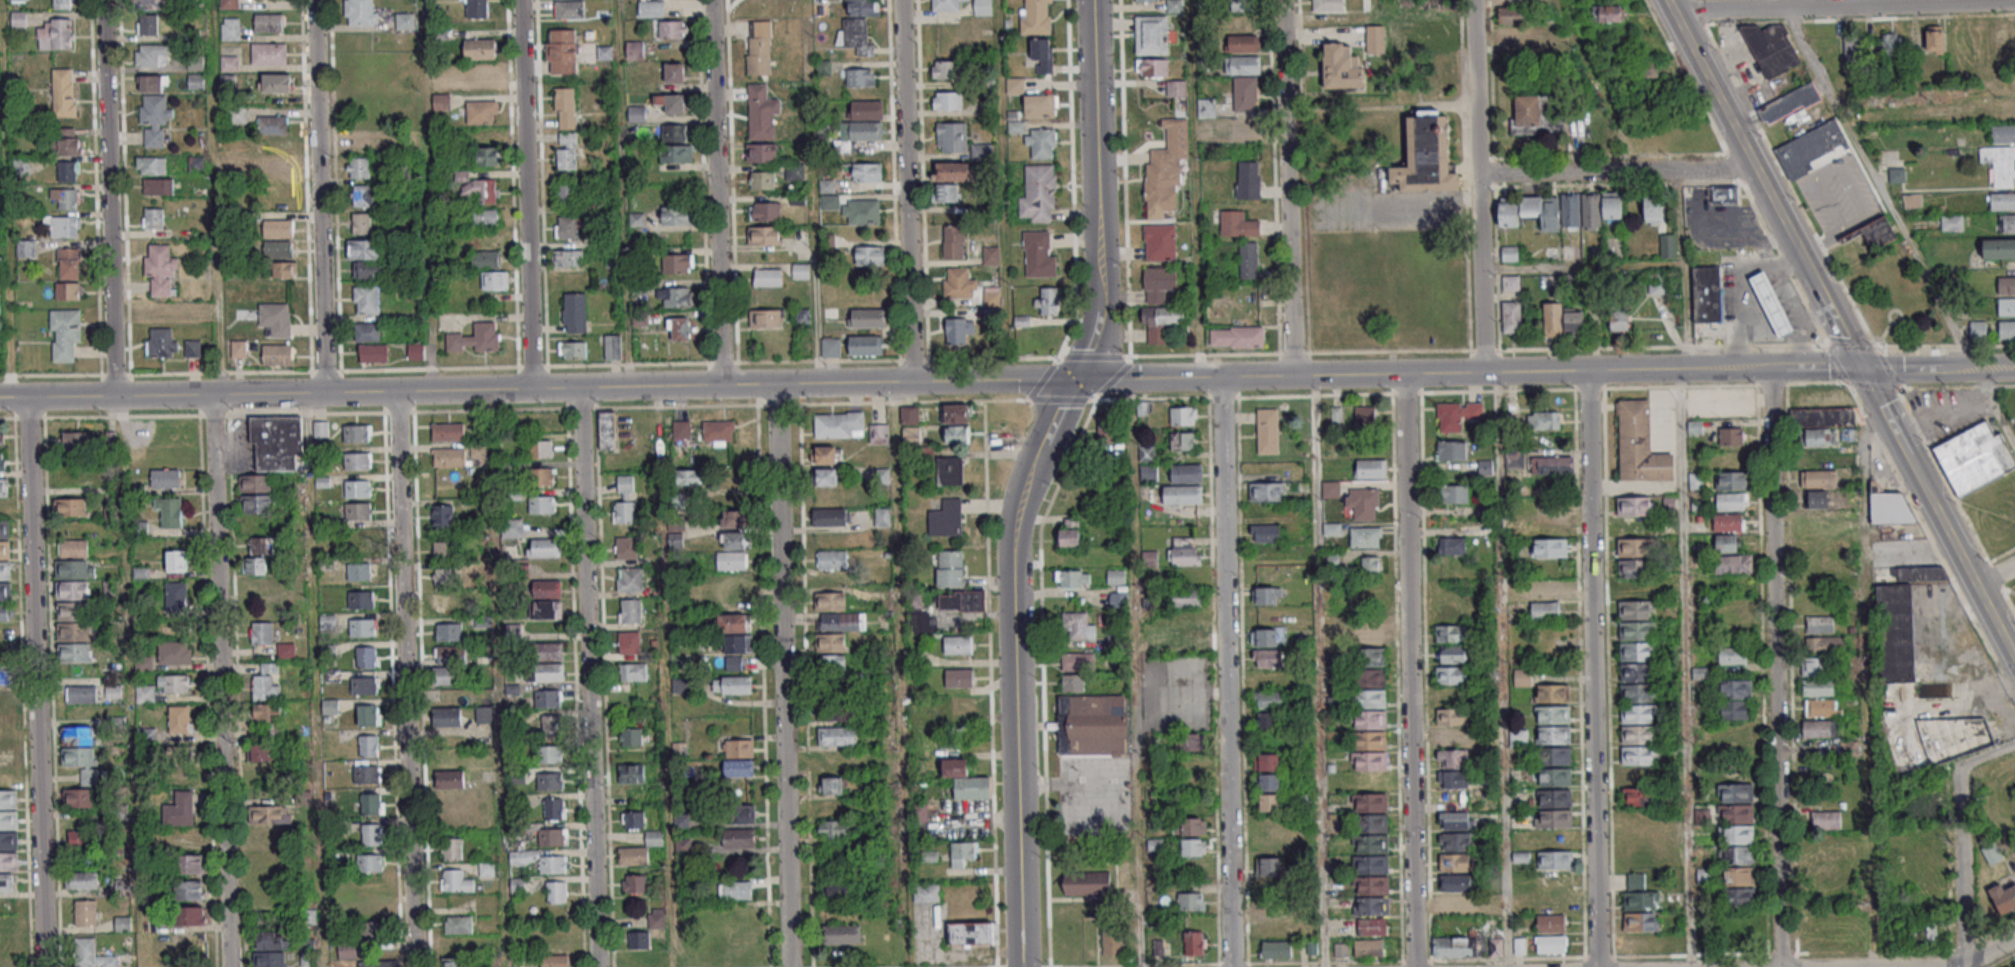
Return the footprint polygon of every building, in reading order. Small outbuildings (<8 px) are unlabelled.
[(72,8),(72,0),(53,0),(53,8),(72,8)] [(135,9),(168,9),(168,0),(135,0),(135,9)] [(237,9),(237,0),(220,0),(220,9),(237,9)] [(376,0),(346,0),(346,27),(376,27),(376,0)] [(467,18),(487,18),(487,0),(467,0),(467,18)] [(553,0),(582,0),(582,18),(554,19),(553,0)] [(879,15),(879,0),(848,0),(848,15),(879,15)] [(931,11),(931,0),(967,0),(967,1),(958,1),(958,11),(931,11)] [(973,16),(973,0),(990,0),(991,15),(973,16)] [(1024,8),(1019,9),(1019,35),(1050,34),(1050,16),(1047,16),(1046,3),(1051,2),(1051,0),(1024,0),(1024,8)] [(1231,14),(1254,15),(1254,0),(1231,0),(1231,14)] [(1343,0),(1313,0),(1313,11),(1343,11),(1343,0)] [(1422,11),(1442,11),(1442,0),(1422,0),(1422,11)] [(640,1),(640,17),(665,17),(665,1),(640,1)] [(1624,22),(1624,5),(1592,5),(1592,22),(1624,22)] [(1523,23),(1523,8),(1498,8),(1498,23),(1523,23)] [(24,26),(25,13),(12,12),(12,26),(24,26)] [(396,29),(415,29),(415,13),(396,13),(396,29)] [(284,32),(284,14),(255,14),(255,31),(284,32)] [(157,35),(157,15),(138,15),(138,35),(157,35)] [(1134,16),(1167,16),(1167,55),(1134,55),(1134,16)] [(221,18),(221,40),(239,40),(239,18),(221,18)] [(856,56),(875,56),(875,44),(867,44),(868,19),(843,18),(843,30),(838,30),(837,46),(857,47),(856,56)] [(39,49),(72,49),(72,19),(39,19),(39,49)] [(687,21),(659,21),(659,38),(687,38),(687,21)] [(769,21),(770,38),(768,38),(769,74),(746,75),(745,55),(748,55),(748,38),(750,38),(749,22),(769,21)] [(1765,80),(1801,64),(1782,22),(1761,31),(1757,22),(1742,29),(1765,80)] [(1368,26),(1368,52),(1383,52),(1383,26),(1368,26)] [(1945,53),(1945,26),(1927,26),(1927,53),(1945,53)] [(578,74),(578,29),(547,29),(547,74),(578,74)] [(1881,33),(1881,55),(1903,55),(1903,33),(1881,33)] [(1230,36),(1230,53),(1258,53),(1258,36),(1230,36)] [(1862,36),(1844,36),(1844,64),(1862,64),(1862,36)] [(1031,39),(1031,63),(1036,63),(1037,74),(1053,74),(1052,38),(1031,39)] [(463,40),(493,39),(493,59),(463,60),(463,40)] [(627,58),(643,58),(643,42),(627,42),(627,58)] [(1323,43),(1323,89),(1363,89),(1363,55),(1351,55),(1351,43),(1323,43)] [(251,64),(286,64),(286,44),(251,44),(251,64)] [(168,66),(168,45),(136,45),(136,66),(168,66)] [(237,56),(221,57),(221,71),(237,70),(237,56)] [(1259,57),(1227,57),(1227,74),(1259,74),(1259,57)] [(1167,58),(1137,58),(1137,76),(1167,76),(1167,58)] [(959,61),(932,61),(932,78),(959,78),(959,61)] [(1634,77),(1659,77),(1659,61),(1634,61),(1634,77)] [(830,74),(830,62),(819,62),(819,74),(830,74)] [(468,65),(499,64),(499,83),(468,83),(468,65)] [(665,83),(684,83),(684,64),(665,64),(665,83)] [(75,117),(75,69),(53,69),(53,117),(75,117)] [(875,69),(846,69),(846,87),(875,87),(875,69)] [(291,92),(291,73),(262,73),(262,92),(291,92)] [(203,89),(203,74),(188,74),(189,89),(203,89)] [(140,92),(168,92),(168,75),(140,75),(140,92)] [(1006,78),(1023,78),(1023,94),(1006,94),(1006,78)] [(1256,112),(1256,78),(1234,78),(1234,112),(1256,112)] [(1167,97),(1186,97),(1186,80),(1167,80),(1167,97)] [(1756,107),(1764,126),(1821,101),(1813,82),(1756,107)] [(747,84),(765,84),(766,99),(779,99),(779,114),(772,114),(772,124),(773,124),(773,140),(747,140),(747,103),(747,84)] [(575,124),(575,88),(555,88),(555,124),(575,124)] [(963,92),(933,92),(933,110),(963,110),(963,92)] [(434,108),(449,108),(449,94),(434,94),(434,108)] [(140,95),(140,125),(145,125),(144,147),(164,148),(164,118),(173,118),(173,107),(166,107),(167,96),(140,95)] [(684,95),(653,95),(653,104),(665,104),(665,114),(684,114),(684,95)] [(1023,95),(1054,95),(1054,118),(1023,118),(1023,95)] [(1512,95),(1512,133),(1563,134),(1563,118),(1540,118),(1540,95),(1512,95)] [(465,102),(496,101),(496,114),(491,114),(491,124),(465,124),(465,102)] [(851,119),(884,119),(884,101),(851,101),(851,119)] [(629,122),(646,122),(646,105),(629,105),(629,122)] [(245,107),(229,107),(229,122),(245,122),(245,107)] [(1449,174),(1448,115),(1438,116),(1438,112),(1407,112),(1408,168),(1389,168),(1389,185),(1400,185),(1400,193),(1458,192),(1458,174),(1449,174)] [(259,132),(287,132),(287,116),(259,116),(259,132)] [(1186,118),(1187,158),(1179,158),(1179,185),(1175,185),(1175,211),(1163,211),(1163,220),(1146,220),(1145,164),(1149,164),(1149,149),(1166,149),(1166,128),(1161,128),(1160,119),(1186,118)] [(1230,118),(1230,137),(1257,137),(1257,118),(1230,118)] [(1804,163),(1848,144),(1837,119),(1773,147),(1789,181),(1808,173),(1804,163)] [(1007,121),(1024,121),(1024,133),(1007,133),(1007,121)] [(849,141),(884,141),(884,122),(839,122),(839,152),(849,152),(849,141)] [(965,123),(966,152),(941,152),(941,146),(936,146),(935,123),(965,123)] [(662,142),(685,142),(685,124),(662,124),(662,142)] [(1991,127),(1991,144),(2014,144),(2014,127),(1991,127)] [(51,154),(83,154),(83,136),(75,136),(75,128),(51,128),(51,154)] [(1029,129),(1054,129),(1054,147),(1051,147),(1051,159),(1030,159),(1030,146),(1023,146),(1023,136),(1029,135),(1029,129)] [(261,137),(261,154),(295,154),(295,137),(261,137)] [(404,137),(391,137),(391,148),(404,148),(404,137)] [(575,170),(575,137),(558,137),(558,170),(575,170)] [(746,144),(746,162),(777,162),(777,144),(746,144)] [(971,161),(993,161),(993,144),(971,144),(971,161)] [(693,162),(693,146),(660,146),(660,162),(693,162)] [(474,147),(474,165),(500,165),(500,147),(474,147)] [(2014,187),(2014,148),(1979,148),(1980,165),(1992,164),(1993,187),(2014,187)] [(166,156),(136,156),(136,174),(166,174),(166,156)] [(295,157),(263,157),(263,175),(295,175),(295,157)] [(369,158),(347,158),(347,178),(369,178),(369,158)] [(14,173),(28,173),(28,159),(14,159),(14,173)] [(79,161),(58,161),(58,182),(79,182),(79,161)] [(1238,161),(1258,162),(1257,175),(1260,175),(1259,200),(1235,199),(1235,184),(1237,184),(1238,161)] [(852,164),(881,163),(881,182),(852,182),(852,164)] [(934,163),(934,181),(969,181),(969,163),(934,163)] [(1024,165),(1052,164),(1052,175),(1055,175),(1056,189),(1053,190),(1053,208),(1049,208),(1050,221),(1030,222),(1030,217),(1018,217),(1018,197),(1024,197),(1024,165)] [(1889,182),(1905,182),(1905,164),(1889,164),(1889,182)] [(750,171),(750,190),(775,190),(775,171),(750,171)] [(173,178),(143,178),(143,195),(173,195),(173,178)] [(478,196),(478,203),(497,203),(497,180),(465,180),(465,196),(478,196)] [(818,180),(833,180),(833,193),(818,194),(818,180)] [(576,182),(555,182),(555,202),(576,202),(576,182)] [(371,185),(351,185),(351,206),(371,206),(371,185)] [(934,202),(959,202),(959,185),(934,185),(934,202)] [(1738,188),(1712,188),(1712,202),(1738,202),(1738,188)] [(50,198),(60,198),(60,210),(78,210),(78,189),(50,189),(50,198)] [(1583,229),(1600,229),(1600,193),(1583,193),(1583,229)] [(1621,193),(1603,193),(1603,219),(1621,219),(1621,193)] [(2014,210),(2014,193),(1990,193),(1990,210),(2014,210)] [(1579,194),(1562,194),(1562,228),(1579,228),(1579,194)] [(1921,194),(1904,195),(1904,207),(1921,206),(1921,194)] [(820,195),(838,195),(839,210),(821,210),(820,195)] [(1559,197),(1520,197),(1520,203),(1499,203),(1499,229),(1518,229),(1518,218),(1541,218),(1541,232),(1559,231),(1559,197)] [(1644,197),(1644,225),(1663,225),(1663,197),(1644,197)] [(847,201),(878,200),(879,224),(847,224),(847,216),(841,216),(841,205),(847,205),(847,201)] [(781,203),(749,203),(749,221),(781,221),(781,203)] [(662,224),(690,224),(690,207),(662,207),(662,224)] [(163,208),(144,208),(144,230),(163,230),(163,208)] [(498,210),(470,210),(470,227),(498,227),(498,210)] [(1220,211),(1243,211),(1243,221),(1259,221),(1259,236),(1220,236),(1220,211)] [(349,233),(371,233),(371,213),(349,213),(349,233)] [(1896,237),(1886,215),(1839,237),(1842,244),(1863,234),(1870,250),(1896,237)] [(1941,215),(1941,231),(1964,231),(1964,215),(1941,215)] [(1995,215),(1995,232),(2014,232),(2014,215),(1995,215)] [(79,216),(44,216),(44,225),(52,225),(52,237),(79,237),(79,216)] [(555,239),(577,239),(577,217),(555,217),(555,239)] [(292,220),(264,220),(264,238),(292,238),(292,220)] [(1174,225),(1142,225),(1142,241),(1145,241),(1145,261),(1175,261),(1174,225)] [(748,226),(748,245),(784,245),(784,226),(748,226)] [(964,258),(964,226),(944,226),(944,258),(964,258)] [(1022,232),(1049,231),(1049,250),(1046,250),(1047,257),(1054,256),(1055,277),(1025,277),(1024,250),(1022,250),(1022,232)] [(1661,258),(1675,258),(1675,234),(1661,234),(1661,258)] [(2014,257),(2014,239),(1983,239),(1983,257),(2014,257)] [(34,257),(34,240),(17,240),(17,257),(34,257)] [(347,259),(384,259),(384,240),(347,240),(347,259)] [(264,258),(292,258),(292,241),(264,241),(264,258)] [(1238,243),(1256,242),(1257,269),(1256,269),(1256,279),(1239,279),(1238,243)] [(175,296),(175,276),(178,276),(178,256),(169,256),(169,244),(144,244),(144,275),(152,275),(152,296),(175,296)] [(855,266),(885,266),(885,246),(855,246),(855,266)] [(984,265),(999,265),(999,246),(984,246),(984,265)] [(1502,246),(1502,261),(1517,261),(1517,246),(1502,246)] [(80,278),(80,248),(57,248),(57,279),(80,278)] [(471,268),(500,268),(500,250),(471,250),(471,268)] [(583,266),(583,250),(553,250),(553,266),(583,266)] [(662,253),(662,272),(692,272),(692,253),(662,253)] [(297,262),(272,262),(272,278),(297,278),(297,262)] [(383,278),(383,262),(355,262),(355,278),(383,278)] [(810,264),(792,264),(792,278),(810,278),(810,264)] [(1722,322),(1721,294),(1722,294),(1722,289),(1721,289),(1720,280),(1719,280),(1718,267),(1692,267),(1693,323),(1722,322)] [(945,298),(976,298),(976,278),(968,278),(968,268),(945,268),(945,298)] [(783,286),(783,269),(754,269),(754,286),(783,286)] [(1144,269),(1144,304),(1165,304),(1165,291),(1176,291),(1176,269),(1144,269)] [(1777,339),(1792,331),(1775,296),(1762,271),(1747,279),(1759,303),(1777,339)] [(481,272),(481,290),(508,290),(508,272),(481,272)] [(1670,273),(1648,273),(1648,294),(1670,294),(1670,273)] [(1520,291),(1520,276),(1502,276),(1502,291),(1520,291)] [(1998,294),(2014,294),(2014,276),(1998,276),(1998,294)] [(56,299),(80,299),(80,282),(56,282),(56,299)] [(379,283),(354,283),(354,314),(379,314),(379,283)] [(985,306),(1000,306),(1000,287),(984,288),(985,306)] [(1059,315),(1059,287),(1041,287),(1041,315),(1059,315)] [(692,288),(657,288),(657,307),(692,307),(692,288)] [(563,332),(585,332),(585,293),(563,293),(563,332)] [(1999,298),(1999,315),(2014,315),(2014,298),(1999,298)] [(1521,302),(1502,302),(1502,335),(1521,335),(1521,302)] [(259,303),(259,337),(290,337),(290,303),(259,303)] [(1561,337),(1561,303),(1544,303),(1544,337),(1561,337)] [(1584,336),(1583,306),(1564,306),(1565,336),(1584,336)] [(1167,324),(1185,324),(1185,307),(1142,307),(1142,325),(1147,325),(1147,344),(1167,344),(1167,324)] [(81,310),(51,309),(51,362),(73,362),(73,342),(81,342),(81,310)] [(884,309),(884,327),(847,328),(847,319),(850,319),(850,310),(884,309)] [(781,310),(750,310),(750,327),(781,327),(781,310)] [(1628,312),(1611,312),(1611,331),(1628,331),(1628,312)] [(691,341),(691,318),(668,318),(668,341),(691,341)] [(966,347),(966,335),(973,335),(973,320),(946,320),(946,347),(966,347)] [(2014,339),(2014,320),(1999,320),(1999,339),(2014,339)] [(1969,322),(1969,327),(1968,339),(1984,339),(1984,321),(1969,322)] [(498,350),(498,322),(474,322),(474,333),(446,334),(446,350),(474,350),(474,351),(498,350)] [(355,323),(355,341),(380,341),(380,323),(355,323)] [(1210,346),(1263,346),(1263,326),(1210,326),(1210,346)] [(146,357),(177,357),(177,328),(146,328),(146,357)] [(621,360),(621,335),(605,335),(605,360),(621,360)] [(883,335),(849,336),(849,355),(883,355),(883,335)] [(841,356),(841,338),(822,338),(822,357),(841,356)] [(201,356),(201,339),(184,339),(184,356),(201,356)] [(245,357),(245,341),(231,341),(231,357),(245,357)] [(559,358),(586,358),(586,342),(559,341),(559,358)] [(292,366),(292,344),(263,344),(263,366),(292,366)] [(387,345),(360,345),(360,362),(387,362),(387,345)] [(1806,446),(1839,446),(1839,441),(1855,441),(1854,406),(1849,406),(1849,390),(1832,390),(1832,388),(1797,389),(1797,409),(1790,409),(1790,427),(1806,427),(1806,446)] [(1618,400),(1619,481),(1673,480),(1673,454),(1651,454),(1650,399),(1618,400)] [(1438,403),(1438,431),(1462,431),(1462,420),(1483,420),(1483,403),(1438,403)] [(972,404),(946,404),(946,423),(972,423),(972,404)] [(1375,406),(1355,406),(1355,426),(1375,426),(1375,406)] [(1195,425),(1195,407),(1170,407),(1170,425),(1195,425)] [(1256,410),(1276,409),(1277,454),(1257,454),(1256,410)] [(599,450),(616,450),(616,411),(599,411),(599,450)] [(1531,429),(1560,429),(1560,412),(1531,412),(1531,429)] [(865,413),(815,413),(815,438),(865,438),(865,413)] [(302,417),(250,417),(250,444),(257,444),(257,472),(297,472),(296,456),(302,456),(302,417)] [(690,420),(673,420),(673,446),(690,446),(690,420)] [(314,421),(314,437),(327,437),(327,421),(314,421)] [(734,421),(703,421),(703,444),(734,444),(734,421)] [(1933,449),(1958,497),(2014,467),(2014,464),(1999,434),(1993,437),(1984,422),(1933,449)] [(464,423),(432,423),(432,441),(464,441),(464,423)] [(888,424),(870,424),(870,444),(888,444),(888,424)] [(344,443),(371,443),(371,425),(344,425),(344,443)] [(945,425),(945,444),(970,444),(970,425),(945,425)] [(903,427),(903,445),(920,445),(920,427),(903,427)] [(1743,427),(1719,427),(1719,445),(1743,445),(1743,427)] [(1115,428),(1098,429),(1099,443),(1116,442),(1115,428)] [(89,432),(63,432),(63,449),(89,449),(89,432)] [(114,448),(115,433),(104,432),(103,447),(114,448)] [(1194,450),(1194,433),(1171,433),(1171,450),(1194,450)] [(552,457),(552,441),(530,441),(530,457),(552,457)] [(1466,441),(1438,441),(1438,460),(1466,460),(1466,441)] [(816,464),(839,464),(839,446),(816,446),(816,464)] [(465,448),(434,448),(434,467),(465,467),(465,448)] [(1524,470),(1524,450),(1506,450),(1506,470),(1524,470)] [(371,453),(344,453),(344,470),(371,470),(371,453)] [(1532,456),(1532,474),(1572,474),(1572,456),(1532,456)] [(962,485),(962,457),(936,457),(936,485),(962,485)] [(1386,460),(1357,460),(1357,477),(1386,477),(1386,460)] [(1492,461),(1480,461),(1480,474),(1492,474),(1492,461)] [(1202,465),(1170,465),(1170,483),(1202,483),(1202,465)] [(1140,466),(1140,480),(1156,480),(1156,466),(1140,466)] [(555,468),(528,468),(528,485),(555,485),(555,468)] [(817,468),(817,486),(837,486),(837,468),(817,468)] [(152,488),(179,488),(179,469),(152,469),(152,488)] [(701,470),(678,470),(678,485),(701,485),(701,470)] [(1836,488),(1836,470),(1801,470),(1801,488),(1836,488)] [(1746,490),(1746,471),(1716,471),(1716,490),(1746,490)] [(1705,489),(1705,472),(1689,472),(1689,489),(1705,489)] [(272,475),(239,475),(239,492),(272,492),(272,475)] [(634,475),(618,475),(618,501),(614,501),(615,524),(635,523),(634,475)] [(9,478),(0,478),(0,497),(9,497),(9,478)] [(371,480),(344,480),(344,498),(371,498),(371,480)] [(1871,524),(1908,524),(1908,493),(1879,493),(1878,481),(1870,481),(1871,524)] [(1285,483),(1250,483),(1250,502),(1285,502),(1285,483)] [(1202,486),(1163,486),(1163,504),(1202,504),(1202,486)] [(1441,503),(1468,503),(1468,486),(1441,486),(1441,503)] [(1345,509),(1354,509),(1354,520),(1378,520),(1378,489),(1345,489),(1345,509)] [(1808,509),(1828,509),(1828,492),(1808,492),(1808,509)] [(668,493),(668,508),(688,508),(688,493),(668,493)] [(1746,510),(1746,493),(1716,493),(1716,510),(1746,510)] [(272,513),(272,495),(240,495),(240,513),(272,513)] [(555,496),(529,496),(529,514),(555,514),(555,496)] [(1617,516),(1650,516),(1650,497),(1617,497),(1617,516)] [(55,498),(55,516),(86,516),(86,498),(55,498)] [(182,498),(155,498),(155,510),(162,510),(162,527),(182,527),(182,498)] [(962,498),(941,498),(941,510),(929,510),(929,535),(962,535),(962,498)] [(371,503),(345,503),(345,520),(371,520),(371,503)] [(1561,504),(1538,504),(1538,521),(1561,521),(1561,504)] [(453,505),(432,505),(432,528),(453,528),(453,505)] [(875,508),(875,526),(891,526),(891,508),(875,508)] [(813,525),(849,525),(849,509),(813,509),(813,525)] [(722,527),(749,527),(749,511),(722,511),(722,527)] [(1713,514),(1713,531),(1743,531),(1743,514),(1713,514)] [(522,519),(501,519),(501,538),(522,538),(522,519)] [(1059,528),(1059,546),(1079,546),(1079,519),(1066,519),(1066,528),(1059,528)] [(9,539),(0,539),(0,520),(8,520),(9,539)] [(1250,524),(1250,542),(1280,542),(1280,524),(1250,524)] [(1380,528),(1350,528),(1350,548),(1380,548),(1380,528)] [(751,549),(751,533),(722,533),(722,549),(751,549)] [(1716,535),(1716,552),(1739,552),(1739,535),(1716,535)] [(250,554),(272,554),(272,537),(250,537),(250,554)] [(344,537),(344,553),(369,553),(369,537),(344,537)] [(616,559),(637,559),(637,537),(616,537),(616,559)] [(1200,565),(1200,538),(1170,538),(1170,565),(1200,565)] [(1436,538),(1436,555),(1466,555),(1466,538),(1436,538)] [(560,539),(527,539),(527,556),(560,556),(560,539)] [(1568,539),(1533,539),(1533,558),(1568,558),(1568,539)] [(1617,556),(1648,556),(1648,539),(1617,539),(1617,556)] [(88,540),(61,540),(61,557),(88,557),(88,540)] [(9,560),(0,560),(0,541),(9,541),(9,560)] [(454,541),(434,541),(434,559),(454,559),(454,541)] [(167,550),(167,571),(186,571),(186,550),(167,550)] [(847,550),(817,550),(817,569),(847,569),(847,550)] [(962,550),(937,550),(937,586),(962,586),(962,550)] [(747,570),(747,552),(717,552),(717,570),(747,570)] [(1752,555),(1716,555),(1716,573),(1752,573),(1752,555)] [(245,574),(266,574),(266,558),(245,558),(245,574)] [(1379,558),(1359,558),(1359,576),(1379,576),(1379,558)] [(84,560),(84,579),(55,580),(54,561),(84,560)] [(1618,560),(1618,599),(1653,599),(1653,578),(1650,578),(1650,560),(1618,560)] [(9,580),(0,580),(0,562),(9,562),(9,580)] [(371,563),(347,563),(347,580),(371,580),(371,563)] [(1944,566),(1878,568),(1878,582),(1877,582),(1879,683),(1915,682),(1913,581),(1944,580),(1944,566)] [(434,586),(458,586),(458,568),(434,568),(434,586)] [(643,568),(618,568),(618,592),(643,592),(643,568)] [(1125,569),(1107,569),(1107,584),(1125,584),(1125,569)] [(1090,570),(1056,570),(1056,587),(1090,587),(1090,570)] [(267,598),(267,578),(245,578),(245,598),(267,598)] [(533,580),(533,598),(561,598),(561,580),(533,580)] [(86,581),(86,600),(55,601),(55,582),(86,581)] [(1531,582),(1531,599),(1559,599),(1559,581),(1531,582)] [(10,601),(0,601),(0,582),(9,582),(10,601)] [(166,611),(187,611),(187,583),(166,583),(166,611)] [(1255,604),(1280,604),(1280,587),(1255,587),(1255,604)] [(1202,606),(1201,590),(1173,590),(1174,607),(1202,606)] [(983,591),(939,591),(939,611),(983,611),(983,591)] [(349,609),(374,609),(374,592),(349,592),(349,609)] [(1128,592),(1110,592),(1110,607),(1128,607),(1128,592)] [(815,593),(815,611),(841,611),(841,593),(815,593)] [(432,613),(459,613),(459,596),(432,596),(432,613)] [(619,599),(619,623),(641,623),(641,599),(619,599)] [(562,601),(533,601),(533,619),(562,619),(562,601)] [(1655,601),(1619,601),(1620,662),(1656,661),(1655,640),(1655,601)] [(86,602),(86,621),(57,622),(56,603),(86,602)] [(1560,619),(1560,602),(1532,602),(1532,619),(1560,619)] [(12,621),(12,604),(0,604),(0,621),(12,621)] [(1096,639),(1096,623),(1087,623),(1087,612),(1063,612),(1063,639),(1096,639)] [(718,632),(750,632),(750,614),(718,614),(718,632)] [(865,631),(865,615),(818,615),(818,631),(865,631)] [(1834,616),(1807,616),(1807,634),(1834,634),(1834,616)] [(376,619),(349,619),(349,637),(376,637),(376,619)] [(86,622),(86,641),(57,642),(56,623),(86,622)] [(251,644),(273,644),(273,622),(251,622),(251,644)] [(437,641),(462,641),(462,623),(437,623),(437,641)] [(506,624),(506,634),(520,634),(520,624),(506,624)] [(1436,642),(1466,642),(1466,625),(1436,625),(1436,642)] [(1354,645),(1384,645),(1384,626),(1354,626),(1354,645)] [(1255,629),(1255,645),(1277,645),(1277,629),(1255,629)] [(619,654),(641,654),(641,632),(619,632),(619,654)] [(753,653),(753,635),(724,635),(724,653),(753,653)] [(816,635),(816,652),(847,652),(847,635),(816,635)] [(944,636),(944,654),(973,654),(973,636),(944,636)] [(1846,653),(1846,637),(1804,637),(1804,653),(1846,653)] [(190,664),(190,642),(159,642),(159,664),(190,664)] [(563,660),(563,643),(534,643),(534,660),(563,660)] [(88,644),(88,657),(91,657),(91,662),(57,663),(57,644),(88,644)] [(1466,645),(1441,645),(1441,663),(1466,663),(1466,645)] [(376,646),(356,646),(356,668),(376,668),(376,646)] [(436,663),(465,663),(465,646),(436,646),(436,663)] [(1746,664),(1746,647),(1719,647),(1719,664),(1746,664)] [(1385,648),(1354,648),(1354,666),(1385,666),(1385,648)] [(1253,667),(1282,667),(1282,649),(1253,649),(1253,667)] [(1062,670),(1094,670),(1094,652),(1062,652),(1062,670)] [(846,672),(846,655),(819,655),(819,672),(846,672)] [(151,670),(151,657),(136,657),(136,670),(151,670)] [(726,658),(726,670),(742,670),(742,657),(726,658)] [(1803,658),(1803,675),(1832,675),(1832,658),(1803,658)] [(253,674),(253,699),(279,699),(280,684),(271,684),(272,673),(278,673),(279,663),(262,663),(262,674),(253,674)] [(1620,663),(1620,681),(1655,681),(1655,663),(1620,663)] [(563,664),(534,664),(534,670),(527,670),(527,681),(563,681),(563,664)] [(619,664),(619,681),(646,681),(646,664),(619,664)] [(11,684),(0,684),(0,666),(11,666),(11,684)] [(1436,667),(1436,684),(1467,684),(1467,667),(1436,667)] [(434,685),(459,685),(459,668),(434,668),(434,685)] [(975,687),(975,669),(945,669),(945,687),(975,687)] [(1385,669),(1354,669),(1354,687),(1385,687),(1385,669)] [(1514,686),(1530,686),(1530,669),(1514,669),(1514,686)] [(190,674),(158,675),(158,692),(190,692),(190,674)] [(1084,674),(1062,674),(1062,691),(1084,691),(1084,674)] [(351,694),(379,694),(379,676),(351,676),(351,694)] [(753,676),(714,676),(714,693),(753,693),(753,676)] [(1752,680),(1721,680),(1721,698),(1752,698),(1752,680)] [(1803,695),(1834,695),(1834,680),(1803,680),(1803,695)] [(1621,684),(1621,702),(1653,702),(1653,684),(1621,684)] [(121,698),(121,685),(105,685),(105,698),(121,698)] [(1569,685),(1538,685),(1538,702),(1569,702),(1569,685)] [(95,686),(96,703),(67,704),(67,686),(95,686)] [(153,702),(153,686),(141,686),(141,702),(153,702)] [(534,707),(561,707),(561,690),(534,690),(534,707)] [(1354,708),(1386,708),(1386,690),(1354,690),(1354,708)] [(1283,691),(1255,691),(1255,709),(1283,709),(1283,691)] [(1126,695),(1058,696),(1058,755),(1126,755),(1126,695)] [(975,714),(975,696),(949,696),(949,714),(975,714)] [(338,715),(338,699),(322,699),(322,715),(338,715)] [(1807,699),(1807,717),(1839,717),(1839,699),(1807,699)] [(1752,701),(1721,701),(1721,719),(1752,719),(1752,701)] [(281,721),(281,703),(254,703),(254,721),(281,721)] [(358,704),(358,726),(380,726),(380,704),(358,704)] [(170,733),(191,733),(191,705),(170,705),(170,733)] [(818,705),(818,721),(854,721),(854,705),(818,705)] [(1621,723),(1656,723),(1656,705),(1621,705),(1621,723)] [(1537,706),(1537,723),(1570,723),(1570,706),(1537,706)] [(12,725),(12,707),(0,707),(0,725),(12,725)] [(461,707),(433,708),(434,727),(461,726),(461,707)] [(1437,725),(1467,725),(1467,709),(1437,709),(1437,725)] [(1994,747),(1985,710),(1919,726),(1929,764),(1994,747)] [(1386,729),(1386,711),(1352,711),(1352,729),(1386,729)] [(1258,712),(1258,729),(1278,729),(1278,712),(1258,712)] [(561,715),(542,715),(542,737),(561,737),(561,715)] [(1803,721),(1803,738),(1837,738),(1837,721),(1803,721)] [(91,727),(91,745),(61,746),(61,728),(91,727)] [(859,745),(859,727),(819,727),(819,745),(859,745)] [(1537,727),(1537,743),(1570,743),(1570,727),(1537,727)] [(642,745),(642,728),(620,728),(620,745),(642,745)] [(1438,729),(1438,746),(1469,746),(1469,729),(1438,729)] [(1387,749),(1387,732),(1353,732),(1353,749),(1387,749)] [(1181,750),(1203,750),(1203,734),(1181,734),(1181,750)] [(378,756),(378,735),(359,735),(360,757),(378,756)] [(724,740),(725,777),(755,777),(755,758),(754,758),(754,740),(724,740)] [(1839,742),(1839,761),(1859,761),(1859,742),(1839,742)] [(273,744),(252,744),(252,761),(273,761),(273,744)] [(191,747),(166,745),(164,769),(190,770),(191,747)] [(563,763),(563,745),(536,745),(536,763),(563,763)] [(1571,765),(1571,747),(1539,747),(1539,765),(1571,765)] [(93,748),(93,760),(96,760),(97,766),(61,767),(61,749),(93,748)] [(1438,750),(1438,768),(1468,768),(1468,750),(1438,750)] [(1352,770),(1387,770),(1387,751),(1352,751),(1352,770)] [(1279,753),(1258,753),(1258,770),(1279,770),(1279,753)] [(940,760),(965,760),(965,778),(988,777),(989,800),(953,800),(953,778),(941,778),(940,760)] [(354,783),(380,783),(380,762),(354,762),(354,783)] [(646,765),(618,765),(618,783),(646,783),(646,765)] [(1571,768),(1539,768),(1539,787),(1571,787),(1571,768)] [(1657,768),(1622,768),(1622,785),(1657,785),(1657,768)] [(464,788),(464,770),(436,770),(436,788),(464,788)] [(1467,788),(1467,771),(1439,771),(1439,788),(1467,788)] [(563,772),(537,772),(537,790),(563,790),(563,772)] [(1280,774),(1260,774),(1260,791),(1280,791),(1280,774)] [(822,793),(846,793),(846,777),(822,777),(822,793)] [(1754,784),(1719,784),(1719,803),(1754,803),(1754,784)] [(94,807),(94,789),(64,789),(64,807),(94,807)] [(1653,806),(1653,789),(1623,789),(1623,806),(1653,806)] [(16,809),(0,810),(0,791),(15,790),(16,809)] [(1571,808),(1571,790),(1538,790),(1538,808),(1571,808)] [(191,791),(191,825),(162,825),(161,805),(174,805),(174,791),(191,791)] [(384,815),(384,793),(361,793),(361,815),(384,815)] [(1387,793),(1355,794),(1355,814),(1356,814),(1357,834),(1388,834),(1387,793)] [(1260,794),(1260,812),(1280,812),(1280,794),(1260,794)] [(566,819),(566,798),(544,798),(544,819),(566,819)] [(755,805),(723,805),(723,823),(755,823),(755,805)] [(1754,805),(1719,805),(1719,825),(1720,844),(1754,843),(1754,805)] [(249,824),(290,824),(290,806),(249,806),(249,824)] [(1572,828),(1572,810),(1535,810),(1535,828),(1572,828)] [(16,830),(0,831),(0,812),(15,811),(16,830)] [(645,829),(645,812),(622,812),(622,829),(645,829)] [(1439,812),(1439,829),(1472,829),(1472,812),(1439,812)] [(1840,829),(1840,812),(1812,812),(1812,829),(1840,829)] [(689,815),(674,815),(674,828),(689,828),(689,815)] [(852,839),(852,821),(819,821),(819,839),(852,839)] [(362,845),(384,845),(384,823),(362,823),(362,845)] [(567,845),(567,828),(539,828),(539,845),(567,845)] [(174,848),(202,848),(202,829),(174,829),(174,848)] [(756,848),(756,829),(723,829),(723,848),(756,848)] [(69,847),(99,847),(99,831),(69,831),(69,847)] [(662,844),(662,832),(646,832),(646,844),(662,844)] [(17,851),(0,852),(0,833),(16,833),(17,851)] [(1439,851),(1470,851),(1470,833),(1439,833),(1439,851)] [(1389,835),(1356,835),(1356,853),(1389,853),(1389,835)] [(462,859),(462,838),(443,838),(443,859),(462,859)] [(1206,856),(1206,839),(1183,839),(1183,856),(1206,856)] [(950,867),(967,867),(967,858),(977,858),(977,842),(950,842),(950,867)] [(1990,866),(2003,859),(1994,842),(1981,849),(1990,866)] [(1722,867),(1721,867),(1722,886),(1754,885),(1754,846),(1722,847),(1722,867)] [(618,865),(648,865),(648,847),(618,847),(618,865)] [(567,855),(538,855),(538,850),(510,850),(510,864),(540,864),(540,873),(567,873),(567,855)] [(1538,851),(1538,868),(1573,868),(1573,851),(1538,851)] [(17,872),(0,873),(0,854),(17,853),(17,872)] [(203,854),(175,854),(175,874),(203,874),(203,854)] [(383,854),(357,854),(357,871),(383,871),(383,854)] [(1439,871),(1469,871),(1469,854),(1439,854),(1439,871)] [(1389,895),(1389,875),(1388,875),(1388,855),(1354,855),(1354,895),(1389,895)] [(1260,873),(1280,873),(1280,858),(1260,858),(1260,873)] [(480,875),(495,875),(495,862),(480,862),(480,875)] [(463,869),(442,869),(442,891),(473,891),(473,880),(463,880),(463,869)] [(1110,871),(1063,871),(1063,895),(1110,895),(1110,871)] [(66,872),(66,890),(97,890),(97,872),(66,872)] [(15,892),(15,873),(0,873),(0,892),(15,892)] [(1645,873),(1625,873),(1625,910),(1660,910),(1660,891),(1645,891),(1645,873)] [(646,893),(646,875),(623,875),(623,893),(646,893)] [(1471,892),(1471,875),(1441,875),(1441,892),(1471,892)] [(1284,894),(1284,879),(1261,879),(1261,894),(1284,894)] [(855,899),(855,880),(827,880),(827,899),(855,899)] [(204,881),(176,881),(176,899),(204,899),(204,881)] [(547,902),(566,902),(566,881),(547,881),(547,902)] [(753,882),(719,882),(719,899),(753,899),(753,882)] [(2005,890),(2002,883),(1988,890),(2001,916),(2014,909),(2014,885),(2005,890)] [(1178,909),(1204,909),(1204,884),(1178,884),(1178,909)] [(939,886),(913,886),(913,902),(939,902),(939,886)] [(1755,907),(1755,887),(1723,887),(1723,907),(1755,907)] [(1440,896),(1440,913),(1470,913),(1470,896),(1440,896)] [(1389,897),(1354,897),(1354,916),(1389,916),(1389,897)] [(75,926),(96,926),(96,900),(75,900),(75,926)] [(1285,917),(1285,901),(1261,901),(1261,917),(1285,917)] [(205,907),(177,907),(177,925),(205,925),(205,907)] [(665,909),(648,909),(648,929),(665,929),(665,909)] [(286,950),(288,950),(288,930),(286,930),(286,912),(256,912),(255,966),(286,966),(286,950)] [(1659,913),(1625,913),(1625,932),(1659,932),(1659,913)] [(1537,915),(1537,932),(1565,932),(1565,915),(1537,915)] [(131,917),(116,917),(116,931),(131,931),(131,917)] [(446,917),(471,917),(471,934),(444,935),(444,922),(446,922),(446,917)] [(1387,936),(1387,918),(1357,918),(1357,936),(1387,936)] [(1261,920),(1261,938),(1284,937),(1284,920),(1261,920)] [(386,944),(386,922),(365,922),(365,944),(386,944)] [(994,944),(994,922),(948,922),(948,944),(994,944)] [(1101,956),(1123,956),(1123,924),(1101,924),(1101,956)] [(862,925),(823,926),(824,944),(862,944),(862,925)] [(1914,928),(1914,944),(1936,944),(1936,928),(1914,928)] [(1184,955),(1206,955),(1206,931),(1184,931),(1184,955)] [(649,932),(629,932),(629,949),(649,949),(649,932)] [(1567,953),(1567,936),(1537,936),(1537,953),(1567,953)] [(117,956),(95,956),(95,938),(76,938),(76,966),(117,966),(117,956)] [(1433,939),(1433,958),(1480,958),(1480,939),(1433,939)] [(1489,939),(1489,957),(1502,957),(1502,939),(1489,939)] [(337,940),(355,940),(356,959),(338,960),(337,940)] [(1300,955),(1316,955),(1316,940),(1300,940),(1300,955)] [(1354,957),(1384,957),(1384,940),(1354,940),(1354,957)] [(1261,942),(1261,959),(1291,959),(1291,942),(1261,942)] [(1335,957),(1348,957),(1348,943),(1335,943),(1335,957)] [(541,966),(569,966),(569,956),(541,956),(541,966)] [(443,958),(443,966),(465,966),(465,958),(443,958)]
